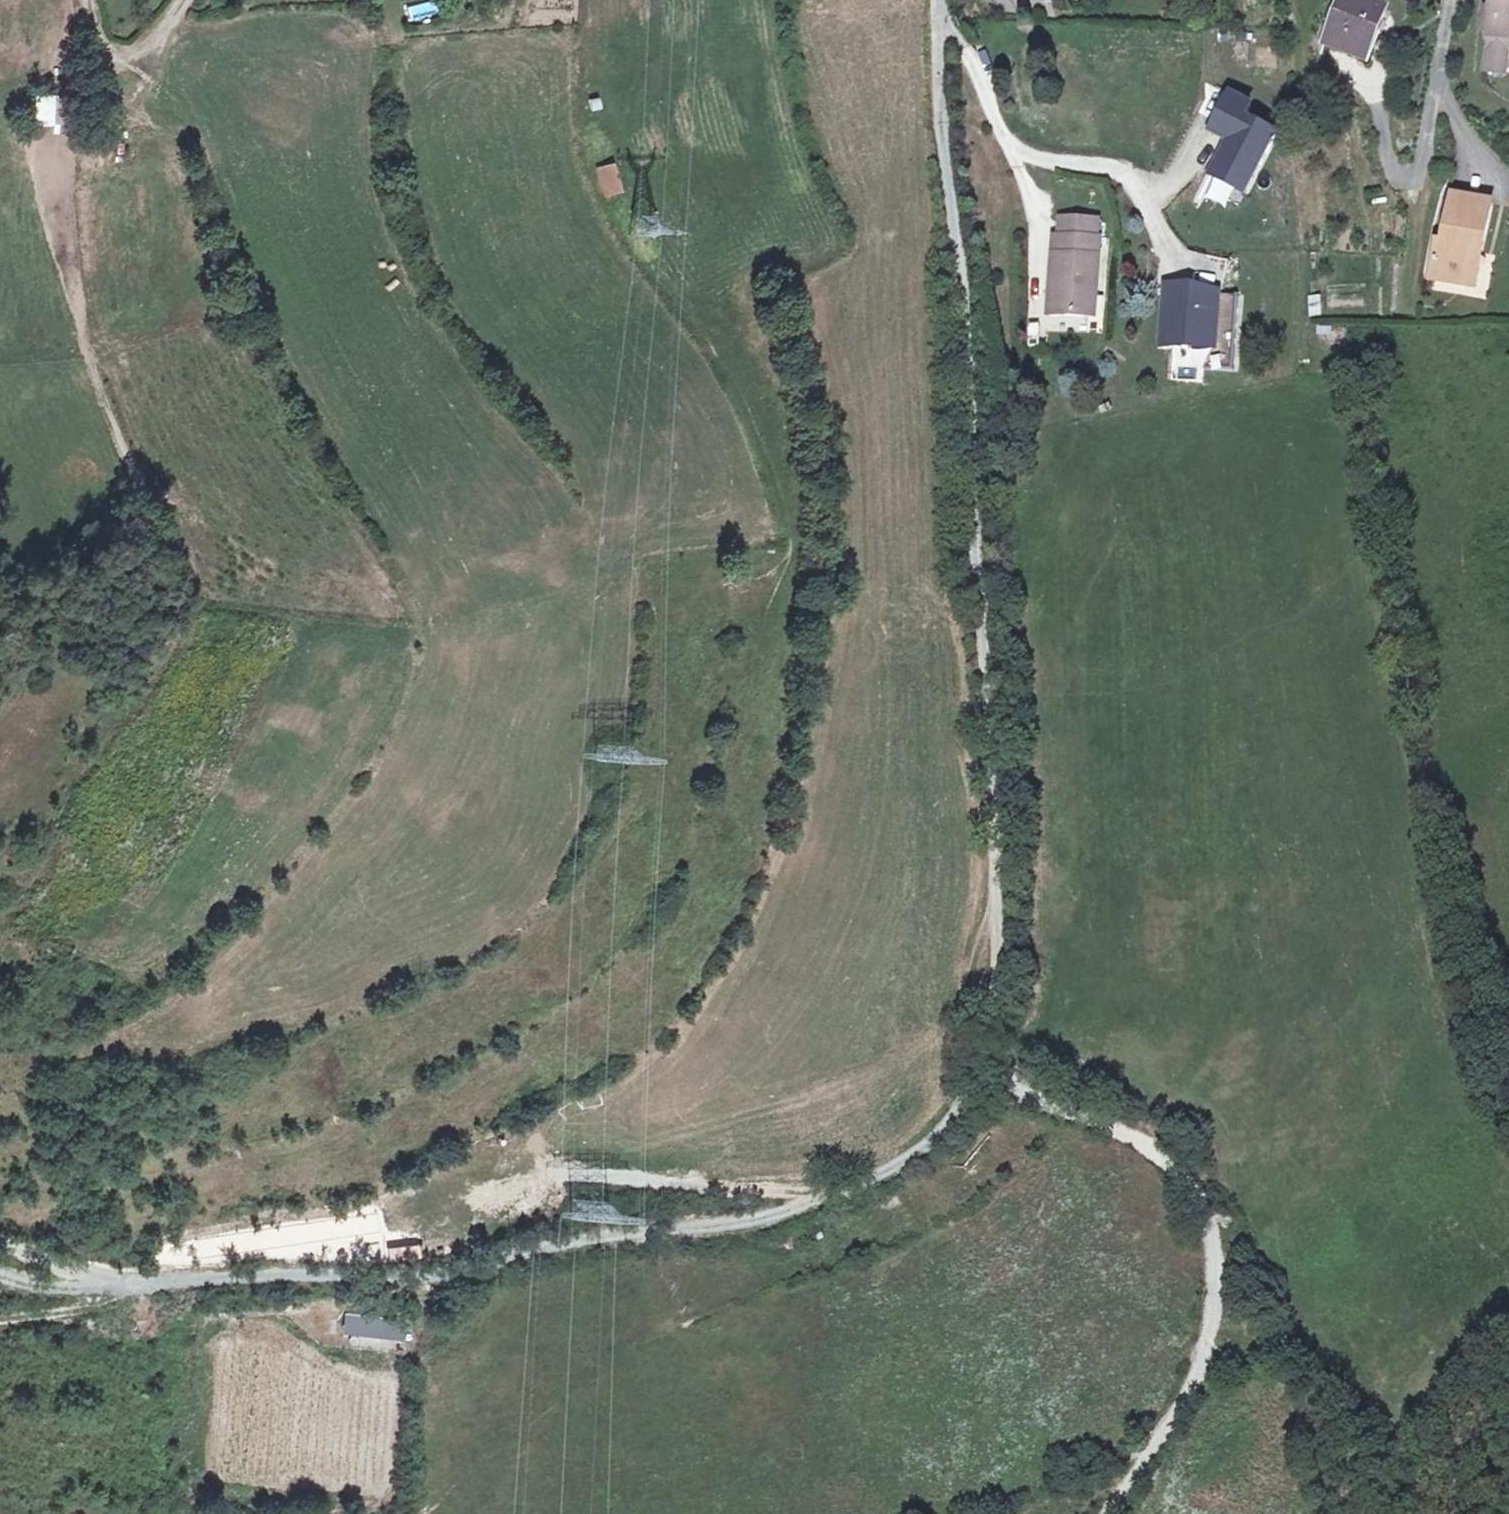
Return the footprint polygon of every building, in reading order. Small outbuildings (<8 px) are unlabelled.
[(406,7),(410,21),(437,15),(434,0),(406,7)] [(1375,33),(1385,11),(1366,3),(1359,0),(1344,0),(1327,40),(1365,57),(1375,33)] [(1484,69),(1505,71),(1508,40),(1508,0),(1491,0),(1484,69)] [(1381,35),(1375,33),(1365,57),(1371,59),(1381,35)] [(1314,47),(1323,51),(1327,40),(1318,37),(1314,47)] [(36,126),(65,126),(66,96),(36,96),(36,126)] [(1249,107),(1231,97),(1212,131),(1231,142),(1212,175),(1239,190),(1255,162),(1261,166),(1276,138),(1243,120),(1249,107)] [(596,167),(601,197),(623,194),(618,164),(596,167)] [(1493,204),(1453,195),(1443,242),(1438,241),(1430,278),(1466,286),(1473,253),(1482,255),(1493,204)] [(1062,237),(1099,240),(1100,222),(1063,220),(1062,237)] [(1099,240),(1062,237),(1054,237),(1048,315),(1089,318),(1090,298),(1097,298),(1101,240),(1099,240)] [(1473,253),(1466,286),(1475,288),(1482,255),(1473,253)] [(1164,284),(1160,346),(1205,349),(1205,370),(1234,372),(1239,295),(1192,292),(1193,287),(1164,284)] [(1310,296),(1310,317),(1324,317),(1324,296),(1310,296)] [(1090,298),(1089,318),(1096,318),(1097,298),(1090,298)]
